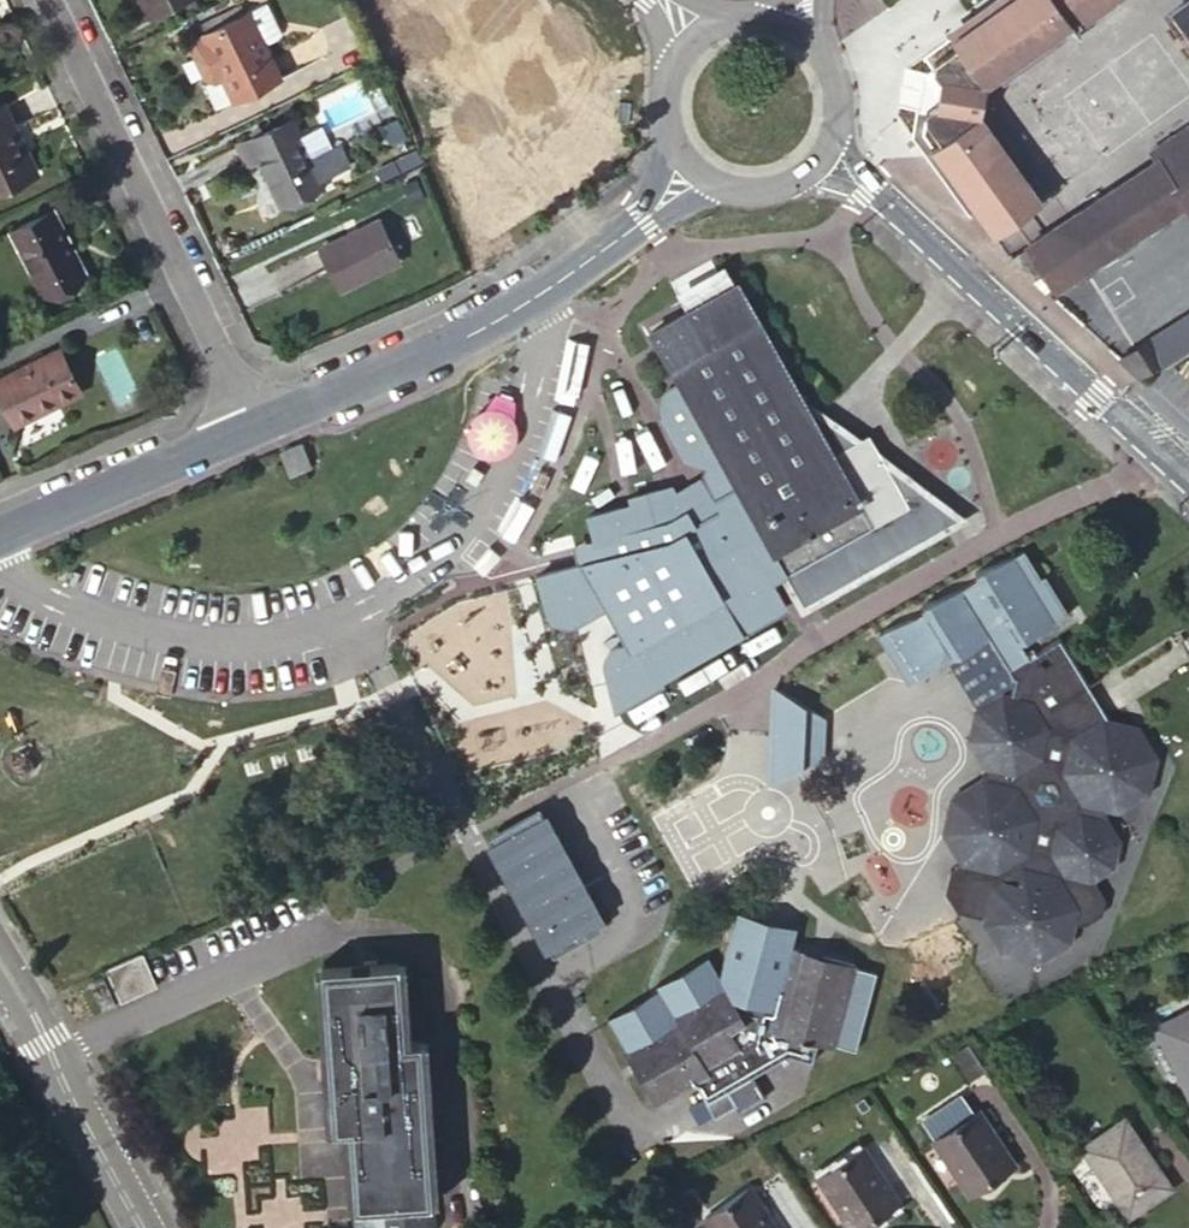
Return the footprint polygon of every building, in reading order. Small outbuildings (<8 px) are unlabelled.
[(182,0),(145,0),(153,14),(182,0)] [(524,64),(538,85),(572,63),(531,0),(479,0),(418,39),(461,105),(524,64)] [(952,41),(956,46),(933,62),(931,74),(938,85),(934,105),(922,112),(921,122),(939,145),(928,153),(975,218),(1016,189),(976,118),(983,82),(1102,0),(1010,0),(952,41)] [(1174,12),(1188,33),(1188,1),(1174,12)] [(205,34),(248,15),(244,6),(201,27),(205,34)] [(248,15),(203,36),(207,44),(199,48),(196,57),(205,77),(214,80),(222,76),(234,102),(281,80),(265,47),(279,40),(263,7),(248,15)] [(29,154),(23,157),(12,134),(17,131),(5,106),(0,108),(0,192),(37,172),(29,154)] [(344,170),(336,153),(334,154),(314,163),(306,148),(294,121),(240,147),(250,167),(263,160),(284,204),(324,184),(322,180),(344,170)] [(1047,295),(1183,203),(1188,213),(1188,123),(1149,150),(1155,161),(1007,259),(1024,274),(1042,263),(1048,274),(1034,284),(1047,295)] [(23,157),(29,154),(17,131),(12,134),(23,157)] [(327,138),(306,148),(314,163),(334,154),(327,138)] [(342,150),(336,153),(344,170),(350,167),(342,150)] [(1036,204),(1016,189),(975,218),(989,237),(1036,204)] [(44,296),(86,274),(55,211),(12,233),(44,296)] [(342,288),(399,261),(380,219),(322,247),(342,288)] [(1024,274),(1034,284),(1048,274),(1042,263),(1024,274)] [(677,494),(673,487),(631,496),(633,504),(590,515),(596,541),(604,538),(608,557),(539,575),(548,610),(552,618),(564,626),(573,626),(578,625),(611,610),(627,639),(628,644),(617,647),(614,650),(608,661),(608,669),(615,707),(663,681),(660,676),(785,606),(771,582),(792,572),(814,599),(938,530),(942,526),(945,522),(946,515),(943,507),(940,503),(936,499),(933,498),(889,466),(871,434),(856,442),(841,430),(830,437),(821,429),(818,416),(809,407),(806,395),(798,388),(795,374),(785,366),(783,353),(774,346),(770,333),(763,326),(728,268),(678,295),(688,313),(652,332),(681,382),(668,391),(661,399),(661,413),(687,458),(708,464),(705,477),(677,494)] [(1188,354),(1188,313),(1148,339),(1162,361),(1167,368),(1188,354)] [(1162,361),(1148,339),(1117,360),(1136,378),(1162,361)] [(106,391),(128,387),(121,348),(99,352),(106,391)] [(80,391),(59,349),(0,377),(0,393),(15,423),(80,391)] [(311,469),(301,445),(280,454),(290,478),(311,469)] [(1037,579),(1020,552),(1011,558),(979,571),(972,575),(975,581),(957,592),(925,604),(918,609),(922,613),(914,619),(882,631),(876,634),(877,635),(882,632),(911,679),(906,682),(907,683),(948,658),(951,661),(986,639),(1005,670),(1025,658),(1017,645),(1065,616),(1042,577),(1037,579)] [(882,632),(877,635),(906,682),(911,679),(882,632)] [(1025,658),(1005,670),(1010,679),(1010,681),(1006,698),(999,696),(973,712),(965,744),(985,774),(981,788),(950,803),(942,835),(961,863),(950,870),(943,896),(956,913),(980,921),(1002,957),(1036,964),(1068,945),(1073,923),(1085,925),(1100,914),(1103,900),(1091,881),(1112,866),(1118,843),(1103,821),(1107,811),(1116,813),(1147,793),(1155,758),(1136,726),(1101,718),(1097,720),(1079,690),(1086,686),(1056,639),(1025,658)] [(986,639),(951,661),(945,664),(971,706),(1010,681),(1010,679),(1005,670),(986,639)] [(768,698),(764,767),(821,770),(824,700),(768,698)] [(570,884),(580,877),(544,812),(493,840),(551,947),(603,918),(590,896),(580,903),(570,884)] [(590,896),(580,877),(570,884),(580,903),(590,896)] [(662,982),(659,983),(662,988),(613,1016),(612,1015),(611,1016),(630,1050),(629,1050),(658,1102),(700,1079),(721,1114),(740,1102),(744,1109),(770,1094),(757,1073),(792,1052),(818,1057),(822,1039),(837,1044),(838,1042),(860,1045),(862,1038),(860,1038),(878,975),(880,968),(859,962),(859,961),(795,944),(801,923),(799,923),(797,930),(740,916),(742,908),(740,908),(723,974),(711,953),(710,954),(711,956),(662,984),(662,982)] [(799,923),(742,908),(740,916),(797,930),(799,923)] [(144,955),(109,970),(124,1002),(158,986),(144,955)] [(399,966),(321,971),(331,1130),(349,1129),(354,1212),(355,1227),(434,1227),(433,1224),(421,1043),(405,1044),(399,966)] [(105,976),(93,981),(106,1010),(118,1004),(105,976)] [(1181,1083),(1188,1097),(1188,1011),(1154,1029),(1157,1035),(1181,1083)] [(1165,1091),(1181,1083),(1157,1035),(1141,1042),(1165,1091)] [(1010,1167),(961,1096),(923,1122),(972,1194),(1010,1167)] [(1167,1188),(1121,1121),(1080,1149),(1127,1217),(1167,1188)] [(860,1151),(820,1179),(853,1227),(861,1227),(896,1203),(860,1151)] [(749,1190),(705,1219),(711,1227),(774,1227),(749,1190)]
